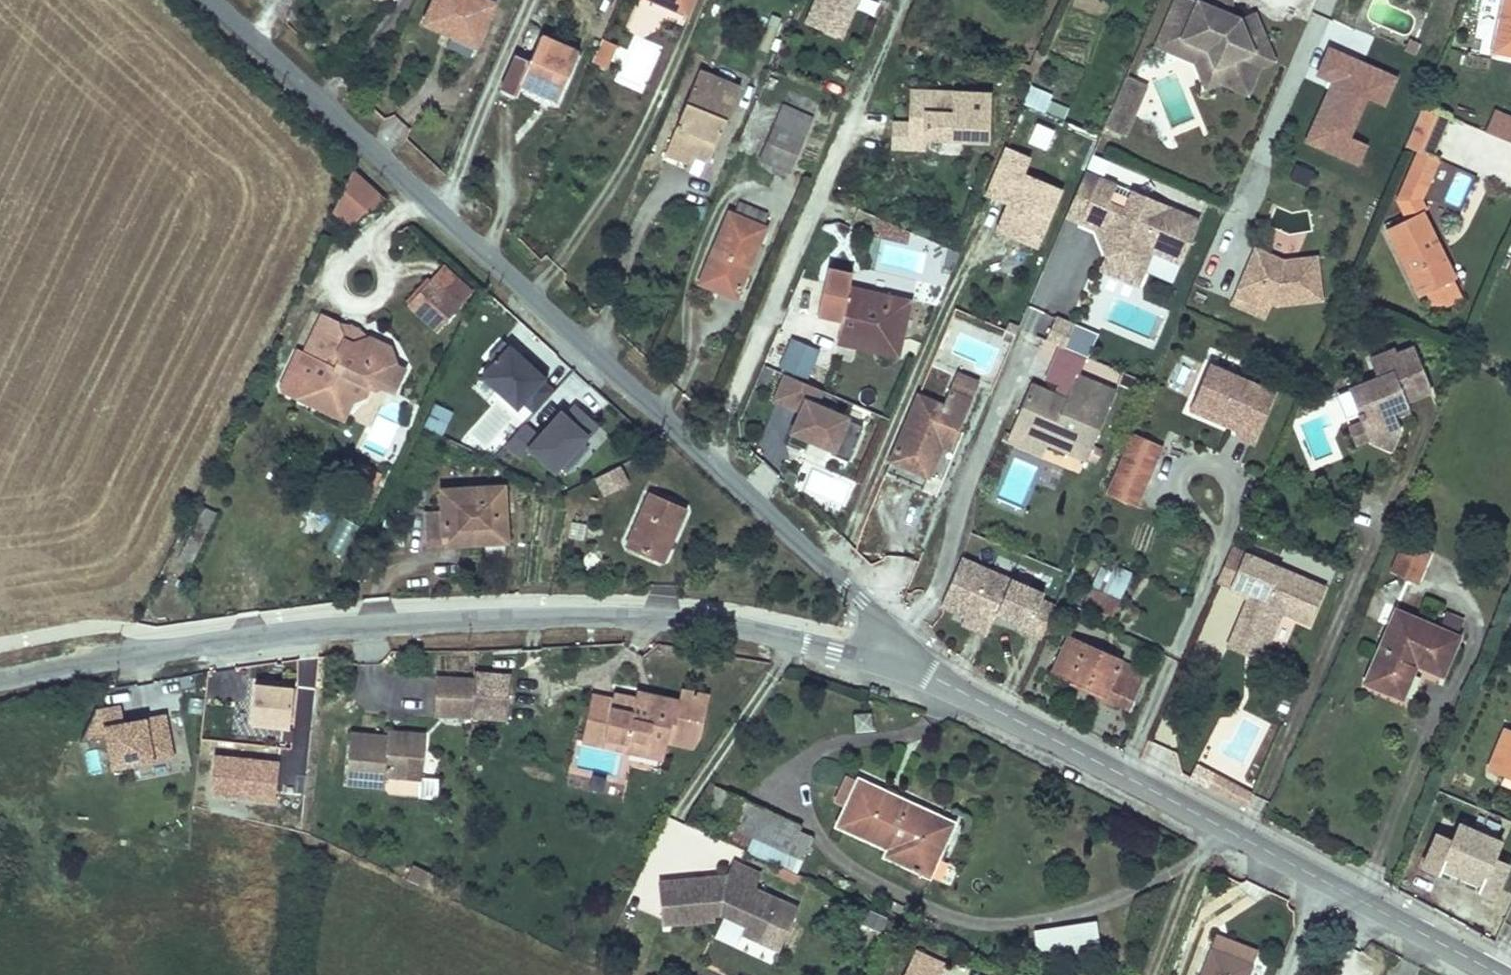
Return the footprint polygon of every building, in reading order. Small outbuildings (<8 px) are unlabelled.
[(424,21),(474,44),(492,3),(485,0),(433,0),(424,21)] [(665,2),(686,11),(691,0),(666,0),(665,2)] [(803,22),(837,37),(842,38),(858,0),(813,0),(803,22)] [(1160,31),(1179,40),(1183,31),(1204,40),(1217,73),(1246,85),(1258,57),(1274,51),(1257,9),(1241,15),(1230,10),(1219,5),(1206,0),(1173,0),(1160,31)] [(1219,5),(1230,10),(1232,0),(1220,0),(1219,5)] [(1491,52),(1510,56),(1510,0),(1503,0),(1491,52)] [(1179,40),(1160,31),(1158,37),(1192,51),(1203,79),(1217,73),(1204,40),(1183,31),(1179,40)] [(303,45),(310,52),(319,41),(309,32),(303,45)] [(514,54),(499,88),(514,95),(520,82),(556,98),(576,52),(539,35),(528,61),(514,54)] [(618,43),(602,36),(590,62),(606,69),(618,43)] [(1386,101),(1397,75),(1330,47),(1317,77),(1333,84),(1309,143),(1359,163),(1368,141),(1351,134),(1367,94),(1386,101)] [(700,70),(669,143),(693,153),(709,159),(739,87),(700,70)] [(1134,81),(1124,77),(1104,124),(1124,133),(1138,102),(1131,89),(1134,81)] [(1144,85),(1134,81),(1131,89),(1138,102),(1144,85)] [(1023,106),(1064,116),(1069,99),(1027,89),(1023,106)] [(925,107),(926,92),(912,91),(911,106),(925,107)] [(925,107),(911,106),(909,123),(893,122),(892,147),(923,150),(924,140),(987,144),(990,96),(926,92),(925,107)] [(785,105),(761,160),(789,172),(813,117),(785,105)] [(1449,116),(1422,105),(1405,145),(1420,152),(1431,157),(1449,116)] [(1510,141),(1510,117),(1491,109),(1483,129),(1510,141)] [(393,146),(407,127),(392,117),(378,135),(393,146)] [(1054,131),(1036,123),(1028,141),(1046,149),(1054,131)] [(693,153),(669,143),(665,151),(689,162),(693,153)] [(1431,157),(1420,152),(1402,190),(1421,199),(1439,160),(1431,157)] [(1297,164),(1292,177),(1309,184),(1314,171),(1297,164)] [(1138,288),(1152,254),(1180,266),(1201,219),(1085,169),(1064,216),(1094,229),(1102,256),(1096,270),(1138,288)] [(350,172),(328,211),(360,228),(382,189),(350,172)] [(1060,190),(1020,173),(996,229),(1037,246),(1060,190)] [(1421,199),(1402,190),(1398,200),(1408,219),(1422,213),(1426,211),(1420,200),(1421,199)] [(730,212),(700,282),(735,297),(766,228),(763,227),(768,214),(740,202),(734,215),(730,212)] [(1387,230),(1419,296),(1428,292),(1453,280),(1455,279),(1422,213),(1408,219),(1387,230)] [(1286,259),(1258,246),(1255,253),(1280,264),(1286,263),(1286,259)] [(1318,255),(1286,259),(1286,263),(1280,264),(1255,253),(1235,300),(1266,314),(1273,300),(1279,302),(1323,298),(1318,255)] [(442,270),(432,281),(461,306),(470,295),(442,270)] [(844,317),(842,329),(881,338),(878,351),(901,356),(914,301),(851,288),(854,274),(837,271),(827,314),(844,317)] [(1453,280),(1428,292),(1436,310),(1462,298),(1453,280)] [(410,306),(439,330),(461,306),(432,281),(410,306)] [(1026,308),(1024,331),(1047,333),(1050,311),(1026,308)] [(320,324),(342,334),(341,328),(340,322),(324,314),(320,324)] [(1098,334),(1074,323),(1064,346),(1089,356),(1098,334)] [(320,324),(306,355),(299,352),(282,389),(284,394),(301,401),(340,419),(347,417),(353,404),(350,394),(354,386),(361,384),(371,389),(376,391),(383,390),(394,395),(407,367),(399,364),(392,346),(369,336),(360,337),(353,341),(343,337),(342,334),(320,324)] [(343,337),(353,341),(360,337),(359,328),(351,324),(341,328),(342,334),(343,337)] [(842,329),(838,342),(878,351),(881,338),(842,329)] [(535,410),(541,404),(553,391),(541,380),(544,377),(547,374),(532,360),(529,364),(503,340),(488,356),(494,361),(488,368),(482,375),(517,407),(523,400),(535,410)] [(793,340),(781,366),(807,377),(818,351),(793,340)] [(1369,399),(1356,404),(1365,426),(1372,443),(1373,445),(1393,454),(1402,433),(1395,415),(1393,409),(1407,403),(1406,400),(1431,389),(1413,345),(1396,352),(1394,348),(1369,358),(1377,376),(1362,382),(1369,399)] [(1192,403),(1232,420),(1235,415),(1245,420),(1239,433),(1237,437),(1252,443),(1273,393),(1209,365),(1192,403)] [(1032,381),(1016,418),(1088,449),(1115,388),(1076,372),(1066,396),(1064,401),(1056,397),(1058,392),(1032,381)] [(981,384),(958,374),(952,389),(974,399),(981,384)] [(860,425),(815,406),(822,390),(787,375),(776,398),(802,410),(793,432),(832,448),(830,453),(846,459),(848,455),(860,425)] [(1362,382),(1349,388),(1356,404),(1369,399),(1362,382)] [(371,389),(361,384),(354,386),(350,394),(353,404),(365,401),(371,389)] [(892,460),(931,477),(944,447),(947,439),(955,442),(974,399),(952,389),(945,405),(921,395),(892,460)] [(1066,396),(1058,392),(1056,397),(1064,401),(1066,396)] [(1232,420),(1192,403),(1189,410),(1239,433),(1245,420),(1235,415),(1232,420)] [(1393,409),(1395,415),(1409,409),(1407,403),(1393,409)] [(530,446),(533,449),(554,468),(584,435),(587,438),(598,426),(594,423),(573,404),(562,417),(559,414),(537,438),(523,425),(515,433),(507,443),(522,456),(530,446)] [(448,414),(433,408),(424,427),(440,434),(448,414)] [(1088,449),(1016,418),(1012,427),(1085,458),(1088,449)] [(1372,443),(1365,426),(1353,432),(1359,447),(1372,443)] [(1162,442),(1131,428),(1106,488),(1136,501),(1138,496),(1144,483),(1162,442)] [(944,447),(952,451),(955,442),(947,439),(944,447)] [(354,477),(374,486),(378,477),(358,468),(354,477)] [(623,490),(612,468),(589,479),(600,501),(623,490)] [(1138,496),(1151,501),(1156,489),(1144,483),(1138,496)] [(428,544),(462,542),(461,536),(499,533),(496,511),(502,510),(500,485),(437,490),(438,511),(426,513),(428,544)] [(650,495),(628,543),(661,559),(683,510),(650,495)] [(200,504),(173,569),(189,576),(217,511),(200,504)] [(461,536),(462,542),(505,538),(502,510),(496,511),(499,533),(461,536)] [(342,557),(358,524),(340,515),(324,548),(342,557)] [(1404,538),(1391,567),(1418,578),(1430,549),(1404,538)] [(1245,552),(1231,546),(1217,578),(1231,584),(1245,552)] [(1233,630),(1267,645),(1279,616),(1274,614),(1276,609),(1308,623),(1324,586),(1245,552),(1231,584),(1250,592),(1233,630)] [(1015,627),(1040,637),(1054,605),(1038,598),(1041,592),(960,558),(940,606),(966,617),(962,625),(986,634),(994,613),(1017,622),(1015,627)] [(1091,587),(1117,600),(1130,573),(1114,566),(1111,571),(1101,566),(1091,587)] [(604,581),(612,584),(617,570),(610,567),(604,581)] [(1091,587),(1085,601),(1111,613),(1117,600),(1091,587)] [(1397,606),(1366,679),(1401,695),(1417,660),(1442,671),(1458,634),(1397,606)] [(1233,630),(1227,644),(1261,659),(1267,645),(1233,630)] [(1054,667),(1071,675),(1085,682),(1083,687),(1116,702),(1122,687),(1137,694),(1147,670),(1070,635),(1054,667)] [(1071,675),(1069,680),(1083,687),(1085,682),(1071,675)] [(472,683),(470,718),(470,723),(510,725),(512,677),(472,676),(472,683)] [(293,685),(252,681),(248,723),(289,727),(293,685)] [(437,682),(436,717),(470,718),(472,683),(437,682)] [(1122,687),(1116,702),(1130,709),(1137,694),(1122,687)] [(666,746),(667,743),(692,748),(700,737),(709,698),(681,691),(679,702),(652,696),(649,706),(636,703),(637,698),(615,693),(614,698),(593,693),(582,739),(625,750),(627,740),(648,745),(649,741),(666,746)] [(638,693),(637,698),(636,703),(649,706),(652,696),(638,693)] [(175,757),(167,713),(125,720),(122,703),(99,707),(96,708),(82,737),(104,734),(110,768),(175,757)] [(855,731),(873,728),(871,710),(853,713),(855,731)] [(1490,764),(1504,771),(1500,780),(1510,785),(1510,729),(1506,726),(1490,764)] [(388,736),(350,733),(346,784),(384,787),(385,777),(420,780),(421,780),(425,734),(399,732),(398,740),(389,740),(390,736),(388,736)] [(388,732),(388,736),(390,736),(389,740),(398,740),(398,733),(388,732)] [(627,740),(625,750),(663,759),(666,746),(649,741),(648,745),(627,740)] [(278,760),(214,753),(209,795),(273,803),(278,760)] [(837,801),(846,806),(857,781),(848,776),(837,801)] [(420,780),(385,777),(384,787),(387,793),(419,796),(420,780)] [(857,781),(846,806),(837,826),(887,850),(884,857),(930,878),(954,825),(858,780),(857,781)] [(715,818),(708,833),(746,851),(781,867),(794,873),(811,837),(797,831),(799,826),(727,792),(715,818)] [(1510,865),(1493,858),(1501,839),(1458,821),(1451,836),(1435,829),(1420,865),(1436,872),(1437,870),(1481,888),(1479,891),(1496,898),(1510,865)] [(735,873),(770,890),(781,867),(746,851),(735,873)] [(416,868),(410,881),(430,890),(436,877),(416,868)] [(838,878),(835,884),(851,892),(854,886),(838,878)] [(885,906),(904,915),(908,906),(888,898),(885,906)] [(1040,962),(1101,949),(1094,917),(1033,930),(1040,962)] [(1212,952),(1249,967),(1254,952),(1217,938),(1212,952)] [(945,964),(915,950),(903,974),(940,974),(945,964)] [(1249,967),(1212,952),(1203,974),(1246,974),(1249,967)]
